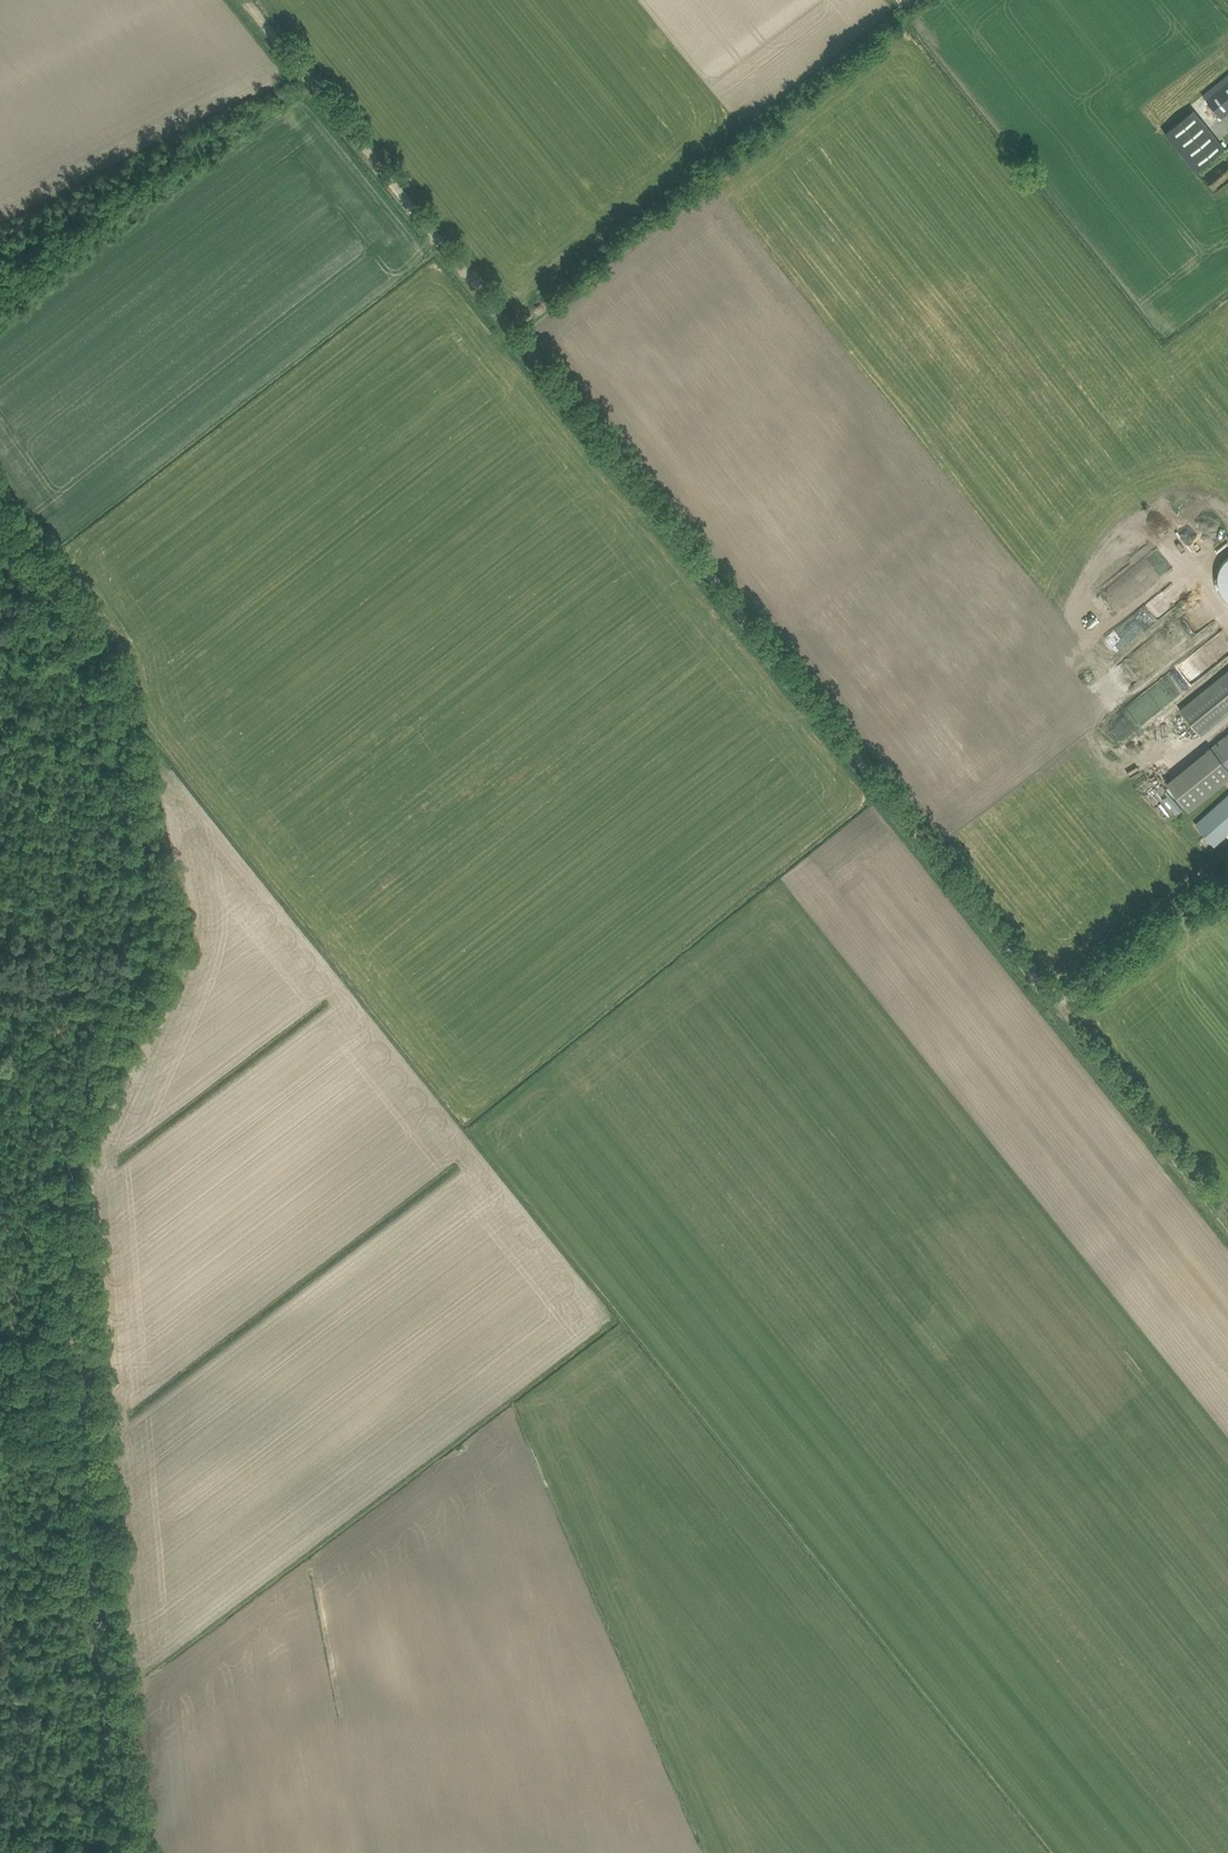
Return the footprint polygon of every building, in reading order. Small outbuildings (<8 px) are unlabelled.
[(1207,100),(1221,118),(1227,112),(1227,82),(1207,100)] [(1225,148),(1193,109),(1164,133),(1196,172),(1225,148)] [(1226,558),(1223,562),(1220,567),(1218,572),(1217,577),(1218,582),(1219,587),(1222,592),(1225,596),(1227,599),(1227,557),(1226,558)] [(1200,735),(1227,713),(1227,669),(1179,709),(1200,735)] [(1188,808),(1227,778),(1227,732),(1166,780),(1188,808)] [(1227,833),(1227,795),(1195,824),(1214,845),(1227,833)]
